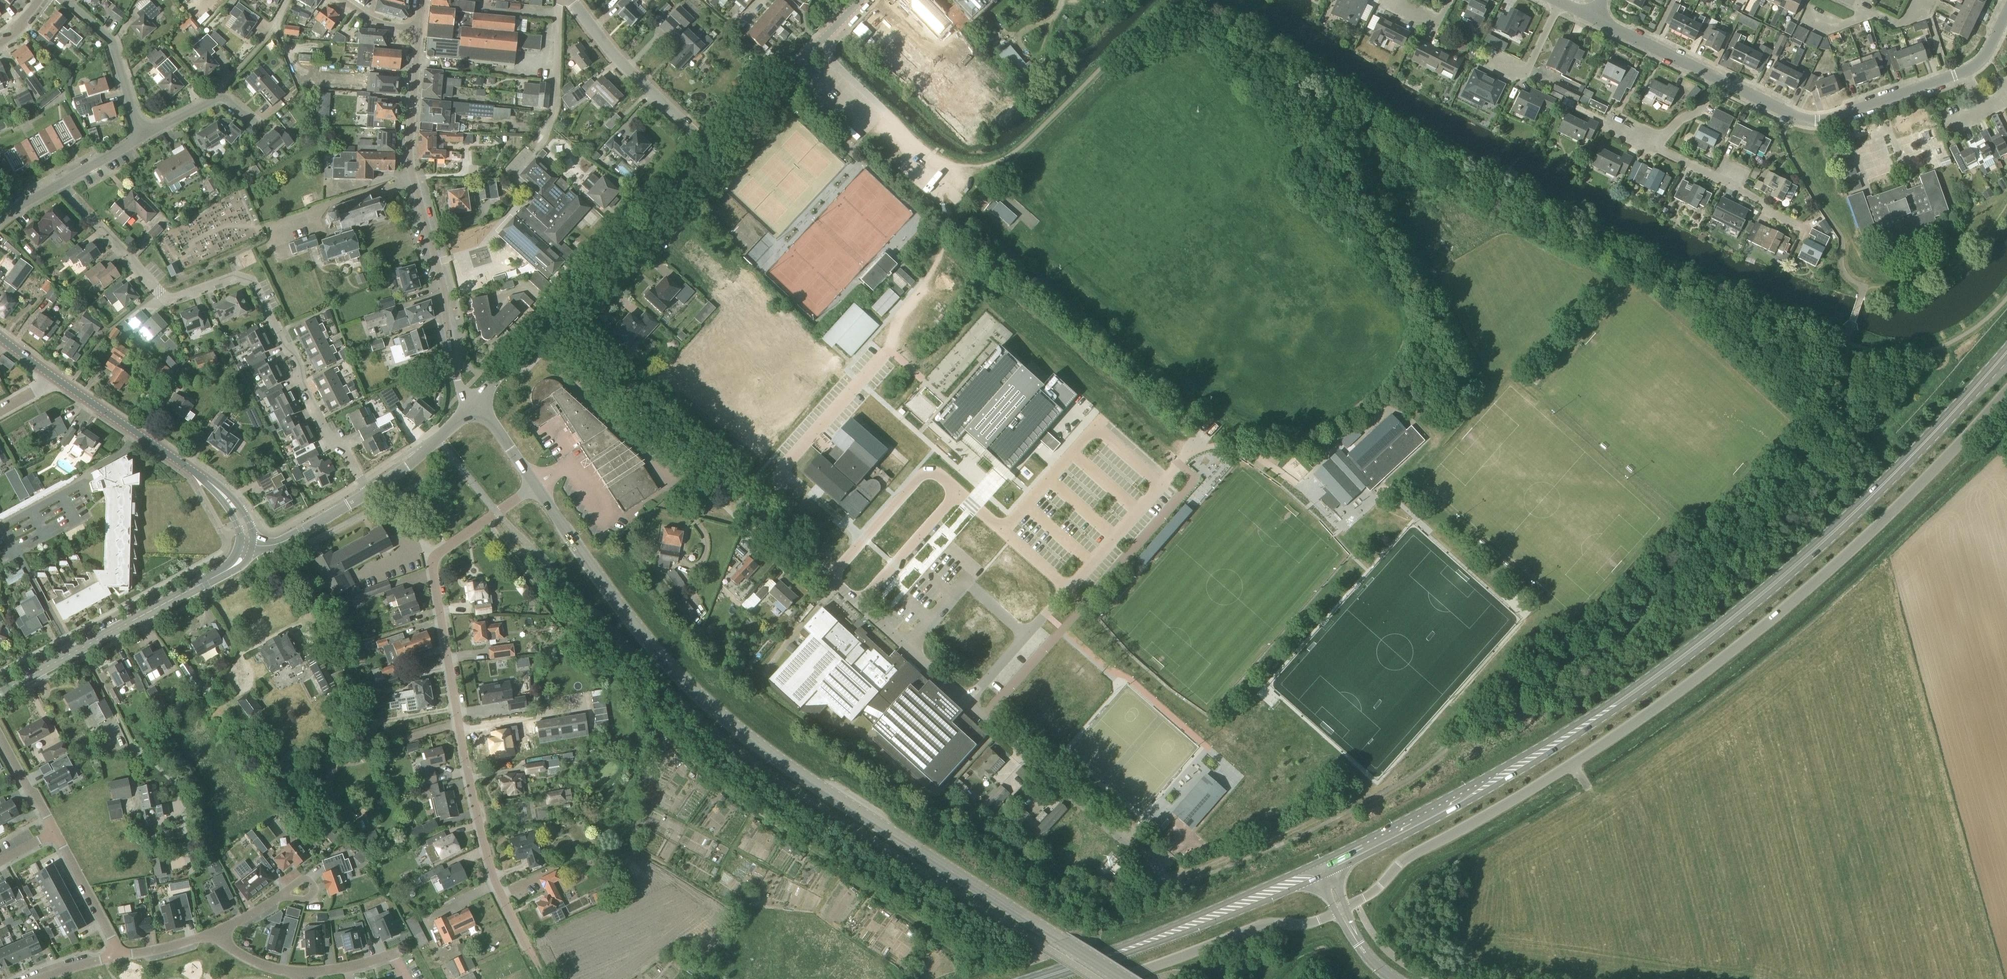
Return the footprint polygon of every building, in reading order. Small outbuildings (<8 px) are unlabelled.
[(307,21),(308,20),(310,14),(312,14),(316,9),(322,0),(306,0),(302,4),(306,7),(304,10),(302,9),(301,11),(300,10),(297,17),(298,17),(307,21)] [(353,1),(364,8),(368,2),(369,0),(352,0),(353,1)] [(408,7),(392,3),(380,0),(377,0),(373,14),(401,20),(402,22),(408,18),(407,17),(409,7),(408,7)] [(430,9),(428,9),(452,12),(473,15),(475,4),(476,0),(431,0),(430,9)] [(641,18),(635,11),(637,9),(637,6),(635,4),(639,0),(623,0),(618,5),(622,10),(618,15),(631,28),(641,18)] [(735,1),(741,6),(737,10),(740,13),(752,0),(735,0),(735,1)] [(785,21),(790,14),(794,18),(798,22),(800,19),(799,18),(796,15),(779,0),(776,0),(770,8),(785,21)] [(963,38),(925,0),(905,0),(944,39),(953,48),(956,45),(963,38)] [(973,20),(992,2),(990,0),(962,0),(957,4),(945,15),(960,32),(973,20)] [(1332,15),(1355,26),(1367,3),(1362,0),(1347,0),(1347,1),(1344,0),(1339,0),(1332,15)] [(1479,28),(1480,27),(1484,19),(1483,18),(1486,11),(1484,10),(1489,0),(1469,0),(1468,3),(1469,4),(1463,18),(1473,23),(1472,24),(1473,27),(1475,29),(1477,29),(1479,28)] [(1622,1),(1629,4),(1626,9),(1629,11),(1631,6),(1640,10),(1641,9),(1649,13),(1651,9),(1643,5),(1645,1),(1643,0),(1623,0),(1622,1)] [(1788,0),(1775,0),(1772,5),(1779,8),(1771,26),(1775,27),(1780,16),(1788,0)] [(1780,16),(1784,18),(1787,12),(1794,16),(1802,0),(1788,0),(1780,16)] [(1947,5),(1954,9),(1960,11),(1960,10),(1977,18),(1982,7),(1967,0),(1965,0),(1962,7),(1956,4),(1952,2),(1949,2),(1947,5)] [(141,41),(155,29),(149,22),(159,14),(150,3),(139,12),(143,16),(130,27),(141,41)] [(238,4),(229,15),(237,20),(230,30),(244,40),(245,39),(247,40),(252,33),(250,31),(255,24),(248,18),(251,13),(238,4)] [(664,16),(671,8),(666,4),(659,11),(664,16)] [(1681,36),(1688,21),(1681,17),(1685,9),(1674,4),(1668,17),(1673,20),(1669,30),(1681,36)] [(120,24),(126,15),(115,7),(109,16),(120,24)] [(297,17),(300,10),(292,7),(289,13),(297,17)] [(317,34),(333,13),(332,12),(332,10),(330,9),(328,9),(327,8),(325,11),(323,9),(315,20),(317,22),(311,30),(317,34)] [(693,37),(686,31),(685,30),(693,21),(685,13),(679,8),(660,28),(682,49),(668,64),(677,72),(680,68),(682,70),(688,64),(686,62),(693,55),(694,57),(698,53),(700,54),(712,42),(711,41),(717,35),(713,32),(707,38),(707,37),(700,44),(698,42),(700,40),(695,36),(693,37)] [(779,27),(785,21),(770,8),(762,16),(780,33),(781,33),(783,30),(779,27)] [(1523,33),(1530,19),(1511,10),(1507,19),(1501,16),(1495,29),(1513,37),(1517,30),(1523,33)] [(1972,29),(1977,18),(1960,10),(1960,11),(1957,18),(1951,15),(1949,20),(1954,22),(1955,21),(1972,29)] [(457,69),(477,70),(480,35),(496,36),(493,72),(508,73),(509,68),(514,68),(514,65),(526,66),(529,38),(526,37),(527,35),(529,35),(530,19),(475,15),(474,29),(461,28),(463,14),(429,11),(427,27),(431,27),(431,30),(427,30),(426,39),(429,39),(459,42),(457,69)] [(68,31),(62,26),(66,21),(56,12),(47,23),(69,42),(69,41),(76,47),(83,39),(70,29),(68,31)] [(333,13),(317,34),(321,38),(327,30),(330,32),(338,21),(336,19),(338,17),(337,16),(337,14),(335,13),(333,13)] [(781,33),(780,33),(762,16),(754,25),(769,38),(774,32),(778,35),(784,41),(787,38),(786,37),(781,33)] [(1704,36),(1708,26),(1711,22),(1700,16),(1696,25),(1688,21),(1681,36),(1694,42),(1698,33),(1704,36)] [(1745,26),(1749,19),(1742,16),(1738,23),(1745,26)] [(305,27),(307,21),(298,17),(296,23),(305,27)] [(199,27),(191,18),(178,28),(182,33),(191,25),(195,31),(199,27)] [(1402,47),(1409,33),(1380,19),(1374,32),(1375,33),(1370,42),(1379,47),(1384,37),(1402,47)] [(867,39),(907,75),(922,58),(892,30),(883,21),(867,39)] [(1966,41),(1972,29),(1955,21),(1954,22),(1951,28),(1946,26),(1943,31),(1951,34),(1951,33),(1966,41)] [(1791,36),(1796,26),(1790,22),(1784,33),(1791,36)] [(1922,31),(1928,29),(1926,22),(1920,23),(1922,31)] [(64,47),(69,42),(47,23),(38,34),(43,38),(39,42),(48,50),(53,45),(49,41),(54,36),(59,40),(58,42),(64,47)] [(763,45),(769,38),(754,25),(746,35),(762,49),(761,50),(764,53),(765,52),(764,51),(767,48),(763,45)] [(1704,36),(1702,39),(1708,42),(1705,47),(1717,53),(1719,50),(1724,39),(1723,38),(1725,34),(1717,30),(1714,29),(1709,26),(1708,26),(1704,36)] [(1798,41),(1804,29),(1798,26),(1792,38),(1798,41)] [(285,27),(284,35),(298,36),(299,28),(285,27)] [(1804,29),(1798,41),(1803,44),(1809,32),(1804,29)] [(386,36),(386,32),(358,30),(358,34),(356,33),(356,39),(357,39),(357,45),(385,47),(385,44),(387,43),(387,39),(386,36)] [(213,31),(209,36),(214,41),(219,36),(213,31)] [(345,43),(345,37),(337,33),(329,42),(345,43)] [(1811,47),(1817,36),(1811,33),(1805,44),(1811,47)] [(1484,41),(1494,46),(1498,40),(1488,34),(1484,41)] [(1742,65),(1749,51),(1742,47),(1746,39),(1735,34),(1729,47),(1734,50),(1729,59),(1742,65)] [(1870,45),(1877,43),(1874,34),(1866,37),(1870,45)] [(202,39),(191,48),(199,59),(193,64),(204,79),(218,67),(210,57),(208,54),(218,45),(209,36),(207,35),(202,39)] [(1778,58),(1788,39),(1781,35),(1779,40),(1771,55),(1778,58)] [(1832,44),(1842,40),(1840,35),(1830,38),(1832,44)] [(1816,50),(1822,38),(1817,36),(1811,47),(1816,50)] [(1908,50),(1913,65),(1932,59),(1925,38),(1916,41),(1918,46),(1908,50)] [(457,69),(459,42),(429,39),(428,51),(425,53),(425,57),(428,59),(432,58),(444,59),(443,64),(441,65),(442,68),(457,69)] [(1802,44),(1797,42),(1793,40),(1791,44),(1800,48),(1802,44)] [(1954,42),(1949,40),(1945,48),(1950,50),(1954,42)] [(1569,64),(1577,48),(1562,41),(1556,53),(1553,52),(1546,66),(1562,74),(1567,63),(1569,64)] [(138,47),(142,53),(148,49),(144,43),(138,47)] [(1449,56),(1422,43),(1413,61),(1452,80),(1463,56),(1452,50),(1449,56)] [(577,74),(581,71),(590,65),(585,58),(588,57),(579,45),(570,51),(575,59),(573,60),(576,65),(572,68),(577,74)] [(398,71),(400,53),(372,51),(373,47),(358,46),(356,67),(368,68),(368,71),(372,71),(373,69),(398,71)] [(1749,51),(1742,65),(1755,72),(1760,62),(1765,65),(1771,51),(1761,46),(1757,55),(1749,51)] [(25,47),(12,56),(15,60),(14,61),(17,65),(18,65),(20,66),(27,75),(33,71),(29,65),(34,61),(34,60),(32,57),(25,47)] [(1018,73),(1027,66),(1011,47),(1000,57),(1016,76),(1018,73)] [(1913,65),(1908,50),(1897,54),(1895,48),(1886,51),(1885,49),(1880,51),(1885,67),(1891,65),(1894,72),(1913,65)] [(934,102),(967,70),(948,50),(923,75),(917,69),(912,73),(917,78),(914,81),(934,102)] [(155,69),(167,58),(160,51),(149,62),(155,69)] [(1794,73),(1802,56),(1797,53),(1791,65),(1782,85),(1794,91),(1797,87),(1801,89),(1808,75),(1803,73),(1801,76),(1794,73)] [(1867,82),(1880,77),(1877,70),(1884,67),(1879,53),(1860,60),(1867,82)] [(298,63),(310,64),(311,56),(299,55),(298,63)] [(170,100),(183,88),(172,75),(177,71),(167,60),(156,70),(164,80),(157,86),(170,100)] [(1626,68),(1609,60),(1601,77),(1618,85),(1611,99),(1620,103),(1627,89),(1630,90),(1638,73),(1635,72),(1636,71),(1627,66),(1626,68)] [(1855,86),(1867,82),(1860,60),(1841,67),(1846,81),(1852,78),(1855,86)] [(1791,65),(1786,62),(1783,68),(1776,64),(1769,78),(1782,85),(1791,65)] [(0,67),(0,86),(9,81),(5,73),(3,74),(0,67)] [(285,95),(260,68),(245,81),(256,94),(260,91),(273,106),(285,95)] [(1506,86),(1473,70),(1462,93),(1462,94),(1460,99),(1471,104),(1473,99),(1495,109),(1506,86)] [(460,88),(461,80),(442,78),(443,72),(424,71),(423,83),(433,84),(432,88),(441,89),(441,88),(446,89),(446,87),(453,88),(460,88)] [(963,124),(998,89),(982,72),(946,107),(963,124)] [(396,95),(398,80),(389,79),(389,77),(382,77),(382,74),(367,73),(367,77),(366,83),(365,82),(365,80),(351,79),(342,78),(341,90),(349,91),(363,92),(373,93),(373,90),(374,90),(374,93),(396,95)] [(1818,78),(1812,75),(1805,90),(1810,93),(1813,88),(1816,87),(1820,98),(1838,92),(1834,78),(1825,81),(1823,76),(1818,78)] [(30,91),(37,85),(31,76),(23,82),(30,91)] [(601,78),(585,94),(591,99),(597,93),(606,102),(605,103),(611,109),(612,107),(612,108),(622,98),(607,83),(601,78)] [(75,109),(100,101),(98,95),(108,92),(104,79),(84,86),(86,93),(81,94),(82,96),(72,99),(75,109)] [(1667,88),(1652,81),(1642,102),(1651,106),(1654,101),(1658,103),(1663,102),(1670,106),(1678,90),(1668,85),(1667,88)] [(564,95),(574,88),(570,82),(560,89),(564,95)] [(1578,92),(1556,82),(1552,90),(1578,103),(1582,94),(1585,87),(1581,86),(1578,92)] [(432,88),(433,84),(423,83),(422,98),(440,100),(444,100),(444,98),(452,98),(453,88),(446,87),(446,89),(441,88),(441,89),(432,88)] [(549,97),(550,84),(540,83),(539,85),(525,83),(524,94),(549,97)] [(579,87),(562,99),(569,109),(586,97),(579,87)] [(41,110),(61,94),(57,89),(37,105),(41,110)] [(27,91),(12,99),(19,111),(33,103),(27,91)] [(1555,101),(1536,92),(1533,98),(1521,93),(1513,112),(1533,121),(1541,105),(1551,110),(1555,101)] [(1691,93),(1685,99),(1690,103),(1695,97),(1691,93)] [(329,106),(330,95),(319,94),(318,105),(329,106)] [(549,97),(524,94),(523,94),(521,107),(548,109),(549,97)] [(1572,109),(1575,103),(1565,98),(1561,104),(1572,109)] [(1605,114),(1608,108),(1590,100),(1587,106),(1605,114)] [(100,101),(75,109),(80,117),(87,115),(88,118),(93,117),(95,124),(116,117),(112,104),(102,107),(100,101)] [(449,104),(421,101),(419,123),(420,123),(419,131),(432,132),(433,124),(438,124),(437,131),(452,133),(452,132),(458,133),(458,132),(463,133),(465,131),(465,127),(463,125),(454,124),(455,116),(492,119),(510,121),(511,110),(494,108),(494,107),(449,103),(449,104)] [(384,106),(384,104),(378,104),(378,106),(373,106),(372,115),(374,115),(374,129),(394,130),(395,107),(384,106)] [(1723,140),(1733,118),(1715,109),(1705,129),(1700,127),(1691,145),(1705,152),(1708,145),(1712,147),(1717,138),(1723,140)] [(1589,126),(1565,115),(1557,132),(1581,143),(1584,137),(1590,140),(1597,126),(1590,123),(1589,126)] [(74,143),(81,139),(68,118),(0,156),(0,168),(7,181),(74,143)] [(534,119),(527,122),(530,127),(536,124),(534,119)] [(219,123),(195,139),(203,152),(210,148),(212,150),(219,145),(218,143),(224,140),(231,146),(239,137),(240,138),(246,132),(233,121),(228,128),(230,129),(225,132),(219,123)] [(1993,126),(1995,129),(1998,134),(1999,138),(2000,137),(2006,152),(2006,134),(2002,126),(2000,122),(1993,126)] [(1763,154),(1770,141),(1737,124),(1728,142),(1732,144),(1738,147),(1741,141),(1746,144),(1743,150),(1755,156),(1757,151),(1763,154)] [(95,129),(87,131),(94,143),(99,141),(95,129)] [(1979,133),(1983,140),(1993,159),(1994,161),(2000,158),(2000,157),(2006,153),(2006,152),(2000,137),(1999,138),(1998,134),(1990,138),(1988,133),(1986,130),(1979,133)] [(278,136),(274,131),(256,146),(266,157),(283,143),(288,148),(293,143),(283,131),(278,136)] [(393,152),(394,131),(377,131),(377,142),(377,146),(372,146),(372,140),(357,140),(357,151),(393,152)] [(462,135),(451,134),(419,134),(419,147),(428,147),(428,149),(435,150),(435,139),(445,139),(445,142),(463,142),(463,144),(472,144),(473,135),(462,135)] [(643,141),(636,134),(629,141),(625,145),(624,144),(623,145),(624,147),(623,147),(613,138),(606,145),(611,151),(613,148),(625,159),(628,156),(636,163),(637,163),(638,164),(642,159),(641,158),(642,157),(641,156),(642,155),(646,151),(648,152),(651,149),(647,145),(648,144),(644,140),(643,141)] [(1972,139),(1966,142),(1969,149),(1976,162),(1978,167),(1979,167),(1984,176),(1988,173),(1985,169),(1984,170),(1982,166),(1985,164),(1985,163),(1993,159),(1983,140),(1975,144),(1972,139)] [(173,158),(156,167),(158,170),(164,181),(168,187),(169,187),(172,193),(181,188),(178,181),(196,171),(182,146),(181,147),(183,149),(174,154),(172,152),(170,153),(173,158)] [(1956,146),(1949,149),(1962,173),(1968,170),(1966,167),(1976,162),(1969,149),(1960,154),(1956,146)] [(428,149),(428,147),(419,147),(418,160),(445,160),(452,161),(461,161),(461,155),(452,155),(452,152),(445,152),(435,151),(435,150),(428,149)] [(1623,160),(1600,149),(1591,166),(1615,177),(1617,172),(1624,175),(1631,161),(1624,157),(1623,160)] [(542,160),(547,154),(542,150),(537,156),(542,160)] [(1843,155),(1846,161),(1854,158),(1851,151),(1843,155)] [(393,154),(350,153),(340,153),(340,159),(333,158),(332,170),(332,179),(372,180),(372,172),(392,172),(393,154)] [(1942,167),(1952,164),(1950,157),(1940,161),(1942,167)] [(565,196),(553,185),(558,179),(535,158),(518,177),(535,192),(530,197),(534,201),(523,214),(520,211),(498,236),(535,270),(536,269),(547,280),(572,253),(563,245),(561,248),(557,244),(589,209),(569,191),(565,196)] [(1632,174),(1629,180),(1633,182),(1655,193),(1657,189),(1664,192),(1671,178),(1652,169),(1649,175),(1644,173),(1647,167),(1641,164),(1636,176),(1632,174)] [(631,181),(634,174),(625,169),(621,175),(631,181)] [(1759,176),(1761,172),(1755,169),(1750,178),(1755,180),(1758,176),(1759,176)] [(1949,213),(1934,171),(1919,177),(1922,185),(1907,190),(1905,185),(1872,197),(1871,196),(1864,198),(1862,192),(1847,198),(1863,245),(1879,239),(1877,234),(1881,233),(1885,245),(1937,226),(1934,218),(1949,213)] [(599,180),(590,173),(580,185),(588,192),(586,195),(594,202),(592,203),(599,209),(600,208),(602,210),(606,205),(610,208),(617,200),(613,197),(618,192),(601,177),(599,180)] [(1797,188),(1767,173),(1762,185),(1757,182),(1754,188),(1765,194),(1767,188),(1773,191),(1770,197),(1781,202),(1783,198),(1790,201),(1797,188)] [(210,194),(218,189),(212,179),(204,184),(210,194)] [(1690,192),(1685,189),(1688,183),(1682,180),(1673,198),(1695,209),(1697,205),(1705,208),(1711,195),(1693,186),(1690,192)] [(480,201),(491,199),(489,187),(478,189),(480,201)] [(995,207),(991,204),(996,198),(986,189),(973,205),(983,213),(986,210),(991,214),(992,212),(1009,227),(1017,218),(1000,203),(995,207)] [(471,197),(470,190),(448,194),(450,206),(449,208),(449,211),(451,211),(451,214),(460,213),(460,218),(469,217),(468,211),(469,211),(468,203),(474,202),(474,197),(471,197)] [(155,216),(131,193),(126,198),(127,199),(123,204),(120,200),(109,211),(117,219),(116,220),(123,226),(134,214),(133,213),(134,212),(147,225),(155,216)] [(372,202),(370,196),(361,199),(360,198),(360,199),(352,202),(352,201),(351,201),(351,202),(343,205),(343,204),(342,204),(342,205),(334,208),(333,207),(333,208),(334,208),(335,213),(335,212),(333,211),(331,212),(330,214),(331,215),(332,215),(326,218),(329,228),(336,226),(337,232),(334,233),(335,237),(321,241),(323,249),(320,251),(324,262),(348,254),(350,261),(360,258),(358,251),(351,231),(353,231),(352,228),(359,226),(359,227),(360,227),(360,225),(367,223),(368,224),(369,224),(368,223),(376,220),(377,222),(386,219),(384,212),(383,211),(385,207),(386,207),(386,206),(385,206),(384,202),(383,201),(383,202),(380,200),(379,199),(379,200),(372,202)] [(1740,233),(1745,222),(1743,221),(1749,211),(1722,197),(1711,219),(1740,233)] [(1810,198),(1804,201),(1808,207),(1814,204),(1810,198)] [(256,201),(251,203),(253,207),(254,211),(259,208),(256,201)] [(78,230),(55,207),(42,219),(43,220),(36,227),(33,224),(23,233),(37,247),(47,238),(46,237),(56,227),(63,233),(60,236),(66,243),(78,230)] [(179,217),(174,221),(177,225),(182,222),(179,217)] [(1829,227),(1824,220),(1818,224),(1823,231),(1829,227)] [(154,240),(163,230),(157,224),(147,233),(154,240)] [(1770,232),(1765,230),(1766,228),(1760,225),(1755,236),(1750,233),(1747,241),(1751,243),(1774,254),(1776,250),(1783,253),(1789,240),(1771,231),(1770,232)] [(1818,261),(1829,239),(1811,230),(1808,235),(1814,238),(1812,243),(1806,240),(1797,259),(1815,268),(1818,261)] [(293,243),(289,244),(292,255),(297,254),(318,247),(314,235),(293,242),(293,243)] [(137,245),(140,250),(149,244),(146,239),(137,245)] [(19,258),(23,252),(9,240),(4,245),(19,258)] [(98,254),(90,243),(80,251),(76,246),(65,254),(72,264),(77,260),(82,266),(98,254)] [(474,255),(478,267),(495,262),(491,249),(474,255)] [(873,292),(888,276),(898,266),(890,258),(884,253),(857,280),(863,286),(865,284),(873,292)] [(119,276),(109,263),(102,268),(99,264),(84,275),(92,286),(98,281),(103,288),(119,276)] [(171,278),(174,277),(181,274),(176,263),(167,268),(171,278)] [(16,285),(25,272),(16,265),(6,278),(16,285)] [(404,267),(395,270),(397,278),(400,278),(403,290),(402,290),(404,295),(414,292),(413,290),(419,289),(417,281),(418,281),(416,275),(414,267),(404,270),(404,267)] [(896,272),(910,286),(915,282),(900,268),(896,272)] [(537,272),(524,276),(529,281),(537,272)] [(533,285),(541,276),(537,272),(529,281),(533,285)] [(507,280),(505,274),(492,278),(494,284),(507,280)] [(537,289),(546,280),(541,276),(533,285),(537,289)] [(678,290),(665,278),(654,291),(652,289),(651,290),(649,289),(643,295),(645,297),(644,298),(661,314),(669,305),(668,303),(674,297),(676,299),(679,296),(686,302),(694,293),(684,284),(678,290)] [(902,290),(890,278),(886,283),(900,297),(904,292),(902,290)] [(542,293),(550,285),(546,280),(537,289),(542,293)] [(501,291),(514,287),(512,281),(499,285),(501,291)] [(137,297),(127,283),(116,291),(113,287),(103,295),(111,306),(118,300),(124,307),(137,297)] [(17,304),(9,299),(16,290),(11,286),(0,301),(1,302),(0,304),(0,317),(3,319),(5,319),(6,320),(17,304)] [(53,304),(60,294),(51,288),(44,297),(53,304)] [(882,317),(899,298),(890,289),(872,308),(882,317)] [(234,318),(249,310),(240,293),(225,300),(227,303),(214,309),(220,321),(233,315),(234,318)] [(524,294),(509,297),(511,303),(522,300),(529,307),(534,303),(524,294)] [(473,310),(488,308),(486,297),(471,300),(473,310)] [(432,318),(429,302),(397,314),(395,308),(383,312),(382,311),(363,317),(368,330),(374,328),(381,326),(385,337),(391,335),(390,334),(432,318)] [(501,311),(512,322),(520,314),(508,303),(501,311)] [(708,303),(701,311),(708,317),(715,309),(708,303)] [(851,357),(868,338),(879,325),(855,304),(844,316),(822,340),(832,349),(836,344),(851,357)] [(198,314),(196,308),(180,314),(187,332),(199,328),(200,332),(210,329),(204,312),(198,314)] [(475,321),(490,318),(488,308),(473,310),(475,321)] [(323,312),(325,318),(334,315),(333,310),(323,312)] [(68,345),(61,354),(70,360),(71,359),(76,363),(81,356),(78,354),(81,349),(94,331),(97,334),(103,325),(94,319),(95,317),(86,311),(79,322),(85,326),(72,343),(71,342),(74,338),(74,337),(67,333),(61,341),(68,345)] [(505,329),(512,322),(501,311),(494,319),(505,329)] [(148,320),(140,312),(127,324),(135,333),(137,331),(148,343),(166,326),(155,314),(148,320)] [(658,325),(645,313),(637,322),(629,315),(610,335),(617,342),(616,344),(622,349),(624,348),(625,349),(634,339),(637,342),(643,336),(645,338),(658,325)] [(50,340),(58,328),(39,315),(28,332),(41,340),(44,336),(50,340)] [(505,329),(494,319),(490,318),(475,321),(478,332),(481,331),(481,336),(482,337),(482,338),(483,339),(484,340),(486,341),(487,341),(489,341),(490,340),(491,339),(494,336),(497,338),(505,329)] [(300,340),(324,328),(322,324),(317,326),(313,319),(294,329),(300,340)] [(113,342),(120,332),(114,328),(107,338),(113,342)] [(249,348),(268,339),(263,328),(250,334),(248,329),(236,335),(240,344),(246,341),(249,348)] [(305,350),(324,341),(321,334),(325,332),(324,328),(300,340),(305,350)] [(422,337),(420,331),(398,339),(394,341),(400,360),(427,351),(424,342),(425,342),(423,337),(422,337)] [(686,336),(681,332),(676,337),(681,342),(686,336)] [(252,354),(244,359),(248,368),(261,362),(263,360),(261,355),(273,349),(268,339),(249,348),(252,354)] [(372,352),(385,348),(382,339),(369,343),(372,352)] [(324,341),(305,350),(311,361),(334,349),(333,345),(328,348),(324,341)] [(125,385),(130,378),(122,372),(123,370),(124,368),(120,365),(129,351),(117,343),(111,353),(113,354),(110,358),(104,368),(113,373),(106,383),(118,392),(123,384),(125,385)] [(1000,347),(932,423),(956,444),(966,433),(1010,472),(1039,440),(1046,432),(1078,396),(1054,375),(1044,386),(1000,347)] [(334,349),(311,361),(316,372),(335,362),(331,355),(336,352),(334,349)] [(214,353),(195,359),(198,369),(217,363),(214,353)] [(262,380),(280,371),(275,361),(263,367),(261,362),(248,368),(252,376),(258,373),(262,380)] [(180,385),(189,372),(183,367),(174,381),(180,385)] [(319,391),(338,381),(335,374),(339,372),(338,368),(333,371),(333,370),(313,380),(319,391)] [(259,389),(256,391),(260,400),(262,399),(265,397),(272,394),(274,393),(271,388),(285,381),(280,371),(262,380),(265,387),(259,389)] [(645,465),(561,390),(563,388),(562,387),(561,386),(560,385),(559,384),(558,383),(556,382),(555,382),(554,381),(552,381),(551,380),(549,380),(548,380),(546,380),(545,381),(543,381),(542,382),(540,382),(539,383),(538,384),(537,385),(535,386),(534,387),(534,388),(533,389),(532,391),(532,392),(531,394),(531,395),(531,397),(531,398),(531,400),(531,401),(531,403),(532,404),(533,406),(533,407),(523,414),(524,416),(525,417),(526,419),(527,421),(528,422),(530,423),(532,425),(533,426),(535,427),(537,427),(539,428),(559,415),(572,435),(574,433),(582,445),(579,446),(623,514),(660,489),(658,490),(642,466),(645,465)] [(324,402),(348,389),(346,385),(342,388),(338,381),(319,391),(324,402)] [(348,389),(324,402),(330,412),(349,403),(346,396),(350,393),(348,389)] [(390,413),(398,408),(386,389),(378,394),(390,413)] [(265,397),(262,399),(267,409),(270,407),(271,407),(274,412),(273,412),(273,413),(295,402),(290,391),(274,399),(272,394),(265,397)] [(188,422),(193,415),(189,412),(193,407),(175,395),(172,400),(174,401),(169,409),(184,419),(188,422)] [(433,413),(419,401),(413,409),(409,406),(402,415),(418,428),(425,419),(427,421),(433,413)] [(295,402),(273,413),(276,419),(280,428),(281,428),(291,423),(298,419),(296,414),(300,412),(295,402)] [(361,437),(378,428),(371,415),(367,417),(363,409),(349,417),(356,432),(358,431),(361,437)] [(250,422),(259,418),(255,410),(246,414),(250,422)] [(238,441),(228,434),(234,425),(226,420),(227,419),(221,414),(213,426),(219,430),(215,437),(212,436),(208,443),(223,453),(224,455),(225,456),(226,456),(227,456),(229,456),(229,455),(230,454),(230,453),(238,441)] [(50,424),(45,415),(28,424),(34,434),(46,428),(49,433),(46,435),(50,441),(58,437),(57,436),(59,435),(57,430),(54,432),(52,429),(63,423),(60,418),(50,424)] [(1340,450),(1313,475),(1319,481),(1325,487),(1322,490),(1326,494),(1329,491),(1344,508),(1364,489),(1369,494),(1382,481),(1425,441),(1411,426),(1406,431),(1391,415),(1348,455),(1346,456),(1340,450)] [(291,423),(281,428),(282,430),(283,433),(285,437),(291,434),(294,440),(311,432),(306,422),(301,424),(298,419),(291,423)] [(863,479),(888,451),(852,419),(832,443),(836,447),(827,457),(823,453),(804,474),(855,520),(880,492),(881,489),(881,486),(880,484),(878,482),(876,480),(873,480),(871,480),(868,481),(867,482),(863,479)] [(378,428),(361,437),(363,442),(362,443),(367,453),(371,451),(374,457),(384,451),(380,443),(385,441),(381,435),(393,429),(390,422),(378,428)] [(64,448),(76,431),(71,427),(59,444),(64,448)] [(1353,428),(1339,441),(1347,450),(1361,436),(1353,428)] [(93,457),(100,445),(97,443),(99,440),(83,430),(72,446),(77,449),(77,448),(84,452),(84,451),(93,457)] [(296,459),(302,456),(300,451),(316,443),(311,432),(294,440),(291,442),(294,448),(291,450),(296,459)] [(1060,445),(1051,437),(1044,445),(1053,453),(1060,445)] [(302,456),(296,459),(295,459),(299,466),(308,462),(310,466),(308,467),(310,470),(303,473),(308,484),(315,480),(316,482),(318,481),(321,489),(330,485),(326,477),(328,476),(327,474),(334,471),(329,460),(322,464),(321,461),(318,462),(313,451),(302,456)] [(103,590),(104,590),(106,589),(112,589),(119,596),(131,589),(132,575),(135,575),(132,561),(136,561),(132,546),(136,546),(133,532),(137,532),(133,517),(137,517),(134,502),(131,502),(131,498),(136,499),(134,490),(131,490),(131,487),(139,486),(139,476),(133,477),(132,472),(132,461),(126,457),(97,473),(97,472),(92,475),(95,482),(89,485),(92,493),(102,492),(105,500),(103,574),(94,574),(103,590)] [(300,473),(298,468),(291,471),(293,477),(300,473)] [(270,473),(255,481),(260,488),(261,488),(264,493),(274,487),(277,491),(266,497),(269,504),(268,505),(271,510),(273,509),(273,511),(282,506),(284,511),(292,506),(289,502),(290,501),(280,483),(284,481),(281,475),(278,476),(273,479),(270,473)] [(24,487),(29,496),(40,490),(32,475),(20,481),(24,487)] [(22,500),(29,496),(24,487),(17,490),(22,500)] [(1187,501),(1139,555),(1145,560),(1192,506),(1187,501)] [(330,552),(312,562),(331,598),(354,585),(346,571),(380,553),(380,555),(393,548),(382,527),(369,534),(369,536),(333,555),(330,552)] [(677,563),(682,531),(664,528),(663,537),(659,536),(658,543),(661,544),(659,560),(658,560),(657,567),(669,569),(670,562),(677,563)] [(742,558),(745,554),(738,548),(735,551),(742,558)] [(759,567),(748,557),(742,564),(741,563),(735,569),(738,572),(730,580),(737,586),(744,578),(747,580),(759,567)] [(8,585),(18,579),(18,578),(24,575),(21,569),(5,579),(8,585)] [(682,583),(678,577),(679,577),(673,570),(667,575),(672,582),(679,591),(683,588),(681,584),(682,583)] [(103,590),(94,574),(86,573),(89,580),(85,582),(85,583),(95,601),(94,601),(96,603),(103,599),(102,597),(106,595),(104,590),(103,590)] [(85,583),(85,582),(84,579),(75,579),(78,586),(74,588),(84,607),(85,609),(92,605),(91,603),(94,601),(95,601),(85,583)] [(773,579),(767,585),(770,589),(777,584),(773,579)] [(365,599),(391,590),(388,581),(361,590),(365,599)] [(467,585),(469,601),(474,601),(475,607),(475,616),(491,613),(490,605),(491,605),(490,597),(486,597),(484,585),(476,586),(475,581),(467,582),(467,585)] [(787,610),(798,598),(780,582),(770,593),(778,601),(774,605),(782,613),(786,608),(787,610)] [(74,588),(73,585),(64,585),(68,592),(63,594),(73,613),(74,615),(81,611),(80,609),(84,607),(74,588)] [(761,601),(769,591),(764,586),(756,595),(754,592),(742,606),(750,613),(761,601)] [(399,608),(416,601),(411,590),(400,594),(398,588),(385,593),(388,604),(396,601),(399,608)] [(28,635),(41,628),(35,617),(43,613),(35,598),(36,597),(32,590),(25,594),(29,601),(21,605),(25,615),(15,620),(20,629),(25,637),(28,635)] [(63,594),(62,591),(53,591),(57,598),(52,600),(63,621),(70,617),(69,615),(73,613),(63,594)] [(682,598),(674,605),(686,618),(693,610),(682,598)] [(416,601),(399,608),(401,614),(393,617),(397,628),(410,623),(408,617),(420,613),(416,601)] [(854,637),(838,623),(823,608),(804,629),(811,636),(768,683),(799,712),(805,706),(806,707),(828,706),(842,719),(845,716),(852,722),(860,713),(874,726),(872,728),(880,734),(874,741),(926,788),(932,782),(939,788),(987,735),(920,674),(922,672),(909,661),(908,663),(895,651),(890,657),(866,636),(868,634),(860,627),(855,633),(857,634),(854,637)] [(230,647),(222,631),(216,620),(211,623),(214,629),(201,636),(201,639),(191,644),(198,657),(222,644),(224,650),(230,647)] [(484,623),(472,625),(475,643),(487,641),(504,638),(502,624),(493,626),(485,627),(484,623)] [(432,648),(427,632),(405,640),(403,634),(375,642),(377,649),(388,645),(388,646),(393,644),(398,660),(432,648)] [(299,655),(288,634),(279,638),(279,637),(266,644),(267,645),(257,649),(269,671),(271,674),(283,668),(281,664),(285,662),(286,664),(288,663),(291,668),(303,662),(301,659),(298,660),(297,656),(299,655)] [(797,648),(791,643),(787,649),(792,654),(797,648)] [(489,660),(515,657),(513,644),(488,648),(489,660)] [(152,655),(148,649),(135,657),(144,675),(162,665),(165,670),(171,667),(162,650),(152,655)] [(330,676),(322,660),(325,659),(320,650),(304,658),(309,667),(324,697),(337,690),(334,683),(347,676),(343,669),(330,676)] [(1471,662),(1476,666),(1484,657),(1479,652),(1471,662)] [(118,666),(117,663),(109,667),(110,670),(108,671),(117,688),(126,683),(129,687),(134,684),(138,692),(144,689),(136,672),(130,675),(127,670),(124,671),(120,665),(118,666)] [(189,667),(187,663),(180,667),(191,684),(198,679),(194,673),(195,672),(191,666),(189,667)] [(375,681),(396,674),(393,665),(380,669),(380,668),(372,671),(375,681)] [(396,674),(375,681),(377,686),(378,689),(386,686),(399,682),(396,674)] [(399,694),(394,695),(395,701),(397,700),(400,699),(431,694),(429,687),(430,685),(430,682),(428,682),(428,680),(412,683),(414,694),(410,695),(409,692),(399,694)] [(197,692),(205,687),(200,681),(193,685),(197,692)] [(74,711),(97,699),(88,682),(79,687),(80,689),(64,697),(68,705),(70,704),(74,711)] [(509,682),(480,687),(483,705),(507,701),(512,700),(509,682)] [(116,705),(123,701),(116,688),(109,691),(116,705)] [(249,719),(262,710),(249,692),(237,701),(249,719)] [(534,704),(555,703),(554,692),(533,692),(534,704)] [(400,699),(397,700),(400,700),(401,704),(405,703),(407,712),(417,710),(427,708),(427,710),(432,709),(431,707),(433,707),(433,706),(434,704),(433,701),(432,700),(431,694),(400,699)] [(600,697),(592,704),(607,722),(616,715),(600,697)] [(113,716),(103,698),(95,703),(95,702),(88,706),(98,724),(113,716)] [(508,704),(509,708),(509,710),(525,707),(524,699),(524,698),(519,699),(515,699),(515,703),(508,704)] [(576,741),(576,738),(588,736),(585,714),(535,722),(539,744),(565,740),(566,743),(576,741)] [(26,747),(49,734),(42,720),(19,732),(26,747)] [(494,740),(489,741),(491,753),(496,752),(497,757),(513,754),(510,742),(519,740),(516,726),(499,729),(500,732),(492,734),(494,740)] [(47,763),(67,752),(62,741),(41,753),(47,763)] [(334,747),(327,749),(330,762),(338,760),(334,747)] [(419,786),(424,785),(436,782),(432,766),(444,763),(441,749),(424,753),(425,760),(421,761),(419,764),(422,774),(416,775),(419,786)] [(991,750),(972,770),(983,780),(1002,760),(991,750)] [(50,792),(58,788),(59,791),(68,786),(67,783),(72,780),(68,771),(73,768),(67,756),(50,765),(54,772),(43,778),(50,792)] [(551,760),(546,761),(546,762),(547,768),(559,766),(558,759),(551,760)] [(525,775),(545,772),(544,762),(543,762),(524,765),(525,775)] [(515,776),(515,774),(505,775),(505,778),(500,779),(502,791),(507,790),(508,795),(522,793),(521,784),(524,783),(523,774),(515,776)] [(1191,830),(1225,791),(1207,775),(1173,814),(1191,830)] [(1015,783),(1019,789),(1027,784),(1023,778),(1015,783)] [(111,819),(123,817),(119,800),(131,798),(128,779),(109,783),(113,801),(107,802),(111,819)] [(959,780),(955,785),(963,792),(967,787),(959,780)] [(442,784),(430,786),(433,799),(430,800),(434,820),(440,819),(457,815),(452,793),(444,795),(442,784)] [(993,813),(1010,794),(1001,785),(984,804),(993,813)] [(159,805),(155,786),(138,789),(142,810),(141,811),(145,829),(153,827),(153,825),(151,816),(148,816),(147,809),(154,808),(156,818),(170,815),(168,804),(159,805)] [(547,806),(551,805),(566,802),(564,789),(544,792),(547,806)] [(1033,796),(1025,804),(1028,808),(1036,800),(1033,796)] [(5,832),(1,825),(19,815),(15,808),(17,807),(13,801),(12,802),(11,800),(0,806),(0,835),(5,832)] [(1060,803),(1039,826),(1046,833),(1068,810),(1060,803)] [(1029,815),(1017,805),(1005,820),(1003,822),(1015,832),(1029,815)] [(983,812),(992,820),(996,816),(993,813),(987,807),(983,812)] [(1005,820),(998,814),(996,816),(1003,822),(1005,820)] [(1171,823),(1165,817),(1164,816),(1157,824),(1164,831),(1171,823)] [(420,826),(410,831),(414,841),(425,836),(420,826)] [(258,839),(251,831),(246,835),(253,843),(258,839)] [(425,841),(429,847),(424,850),(431,864),(442,858),(458,850),(451,836),(447,838),(444,832),(425,841)] [(541,866),(537,854),(539,854),(533,833),(510,840),(516,860),(524,858),(527,858),(530,869),(541,866)] [(304,843),(299,847),(295,841),(282,851),(283,852),(274,860),(283,871),(293,864),(296,868),(308,858),(305,854),(309,850),(304,843)] [(599,865),(607,862),(604,854),(602,849),(597,851),(598,856),(596,857),(599,865)] [(333,894),(347,888),(344,881),(348,879),(345,872),(354,868),(350,857),(346,859),(344,852),(333,856),(338,868),(328,871),(325,872),(328,879),(326,880),(329,887),(330,887),(333,894)] [(248,867),(238,874),(243,880),(237,884),(248,898),(271,880),(267,875),(273,870),(262,856),(255,861),(259,867),(252,872),(248,867)] [(236,863),(241,871),(250,865),(244,857),(236,863)] [(155,875),(167,872),(164,858),(152,860),(155,875)] [(444,890),(460,882),(458,880),(466,876),(459,863),(436,875),(444,890)] [(53,865),(35,875),(41,886),(59,876),(53,865)] [(421,883),(435,876),(432,870),(418,877),(421,883)] [(549,897),(536,903),(542,917),(551,912),(560,908),(564,906),(561,901),(552,883),(560,880),(556,872),(539,880),(543,888),(544,887),(549,897)] [(216,914),(229,908),(226,901),(227,898),(232,896),(221,874),(211,879),(215,887),(210,890),(212,894),(207,896),(216,914)] [(59,876),(41,886),(46,897),(65,886),(59,876)] [(0,883),(0,895),(5,905),(6,907),(23,898),(17,887),(10,891),(5,881),(0,883)] [(65,886),(46,897),(51,906),(70,896),(65,886)] [(597,906),(606,902),(601,891),(592,895),(597,906)] [(179,912),(189,909),(186,895),(169,899),(171,906),(161,908),(167,931),(173,930),(174,932),(181,930),(181,928),(182,927),(179,912)] [(56,916),(75,906),(70,896),(51,906),(56,916)] [(62,926),(81,916),(75,906),(56,916),(62,926)] [(474,926),(467,910),(447,919),(446,916),(434,921),(445,944),(457,939),(455,935),(460,933),(461,936),(468,933),(466,930),(474,926)] [(369,911),(364,913),(371,931),(376,928),(380,937),(382,942),(398,935),(390,916),(388,911),(379,915),(372,918),(369,911)] [(141,913),(124,916),(128,941),(145,938),(144,934),(153,932),(150,918),(142,919),(141,913)] [(67,936),(86,926),(81,916),(62,926),(67,936)] [(414,916),(405,921),(419,948),(428,943),(429,942),(414,916)] [(281,954),(282,948),(284,943),(291,945),(297,921),(285,917),(281,930),(272,928),(266,950),(271,951),(270,953),(279,956),(279,954),(281,954)] [(360,950),(360,948),(361,948),(358,935),(365,933),(362,922),(355,924),(356,928),(340,932),(345,952),(353,950),(353,952),(360,950)] [(301,949),(306,949),(306,956),(322,955),(321,938),(330,937),(329,923),(321,924),(321,929),(305,930),(305,941),(301,941),(301,949)] [(9,933),(7,927),(0,930),(0,937),(9,933)] [(32,931),(22,936),(24,940),(31,956),(42,952),(32,931)] [(24,940),(14,945),(21,961),(31,956),(24,940)] [(453,960),(446,963),(453,978),(460,974),(460,975),(468,970),(475,967),(463,942),(459,945),(457,945),(461,956),(453,960)] [(14,945),(4,949),(12,965),(21,961),(14,945)] [(2,970),(12,965),(4,949),(0,951),(0,966),(2,970)] [(701,970),(706,964),(701,960),(696,967),(701,970)]
